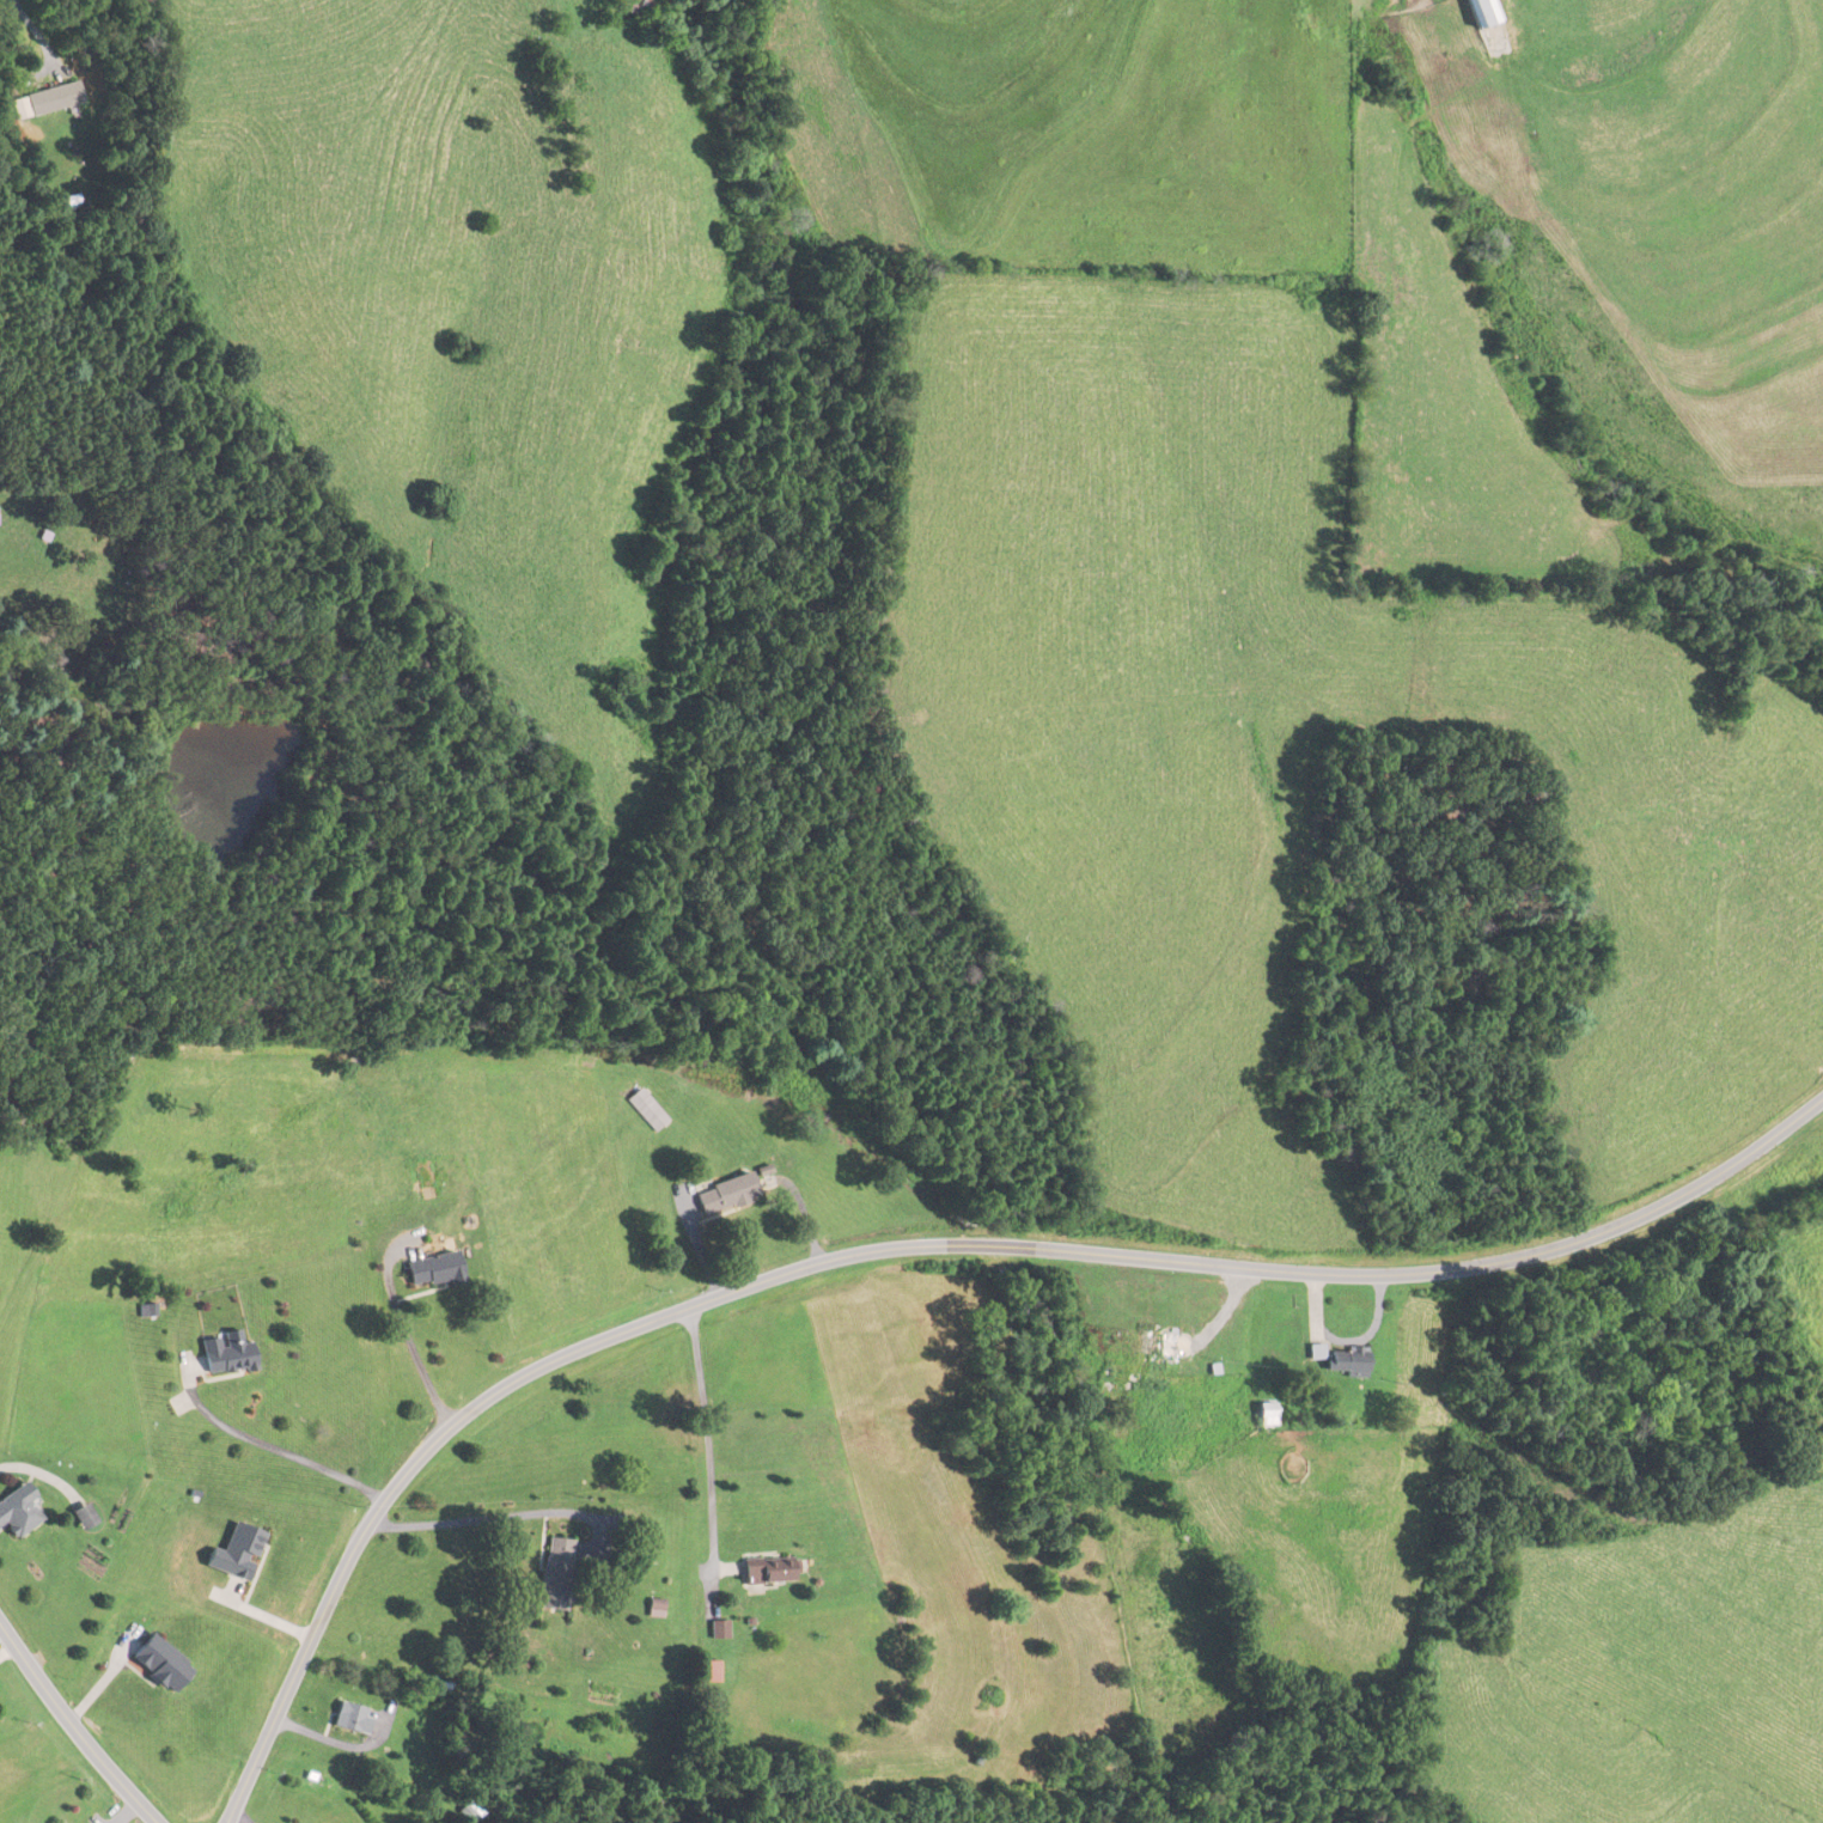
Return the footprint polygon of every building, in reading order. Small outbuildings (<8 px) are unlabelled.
[(1475,32),(1500,24),(1493,0),(1466,0),(1475,32)] [(70,86),(58,82),(45,124),(57,128),(70,86)] [(669,1124),(636,1081),(621,1093),(654,1135),(669,1124)] [(758,1201),(751,1174),(694,1190),(702,1217),(758,1201)] [(409,1289),(461,1280),(456,1253),(404,1262),(409,1289)] [(205,1375),(253,1369),(250,1342),(241,1343),(240,1332),(200,1338),(205,1375)] [(1164,1393),(1166,1359),(1188,1360),(1189,1336),(1146,1334),(1143,1392),(1164,1393)] [(1325,1375),(1367,1375),(1367,1349),(1324,1349),(1325,1345),(1309,1345),(1309,1361),(1325,1361),(1325,1375)] [(30,1506),(35,1502),(21,1483),(0,1498),(0,1526),(1,1525),(12,1539),(39,1519),(30,1506)] [(72,1513),(82,1529),(94,1522),(84,1506),(72,1513)] [(564,1613),(574,1542),(547,1538),(537,1609),(564,1613)] [(743,1584),(793,1584),(793,1574),(805,1574),(805,1560),(743,1560),(743,1584)] [(711,1639),(725,1639),(725,1626),(711,1626),(711,1639)] [(128,1660),(169,1695),(192,1668),(151,1634),(128,1660)] [(699,1683),(718,1683),(718,1662),(699,1662),(699,1683)] [(360,1734),(365,1708),(337,1703),(332,1729),(360,1734)]
